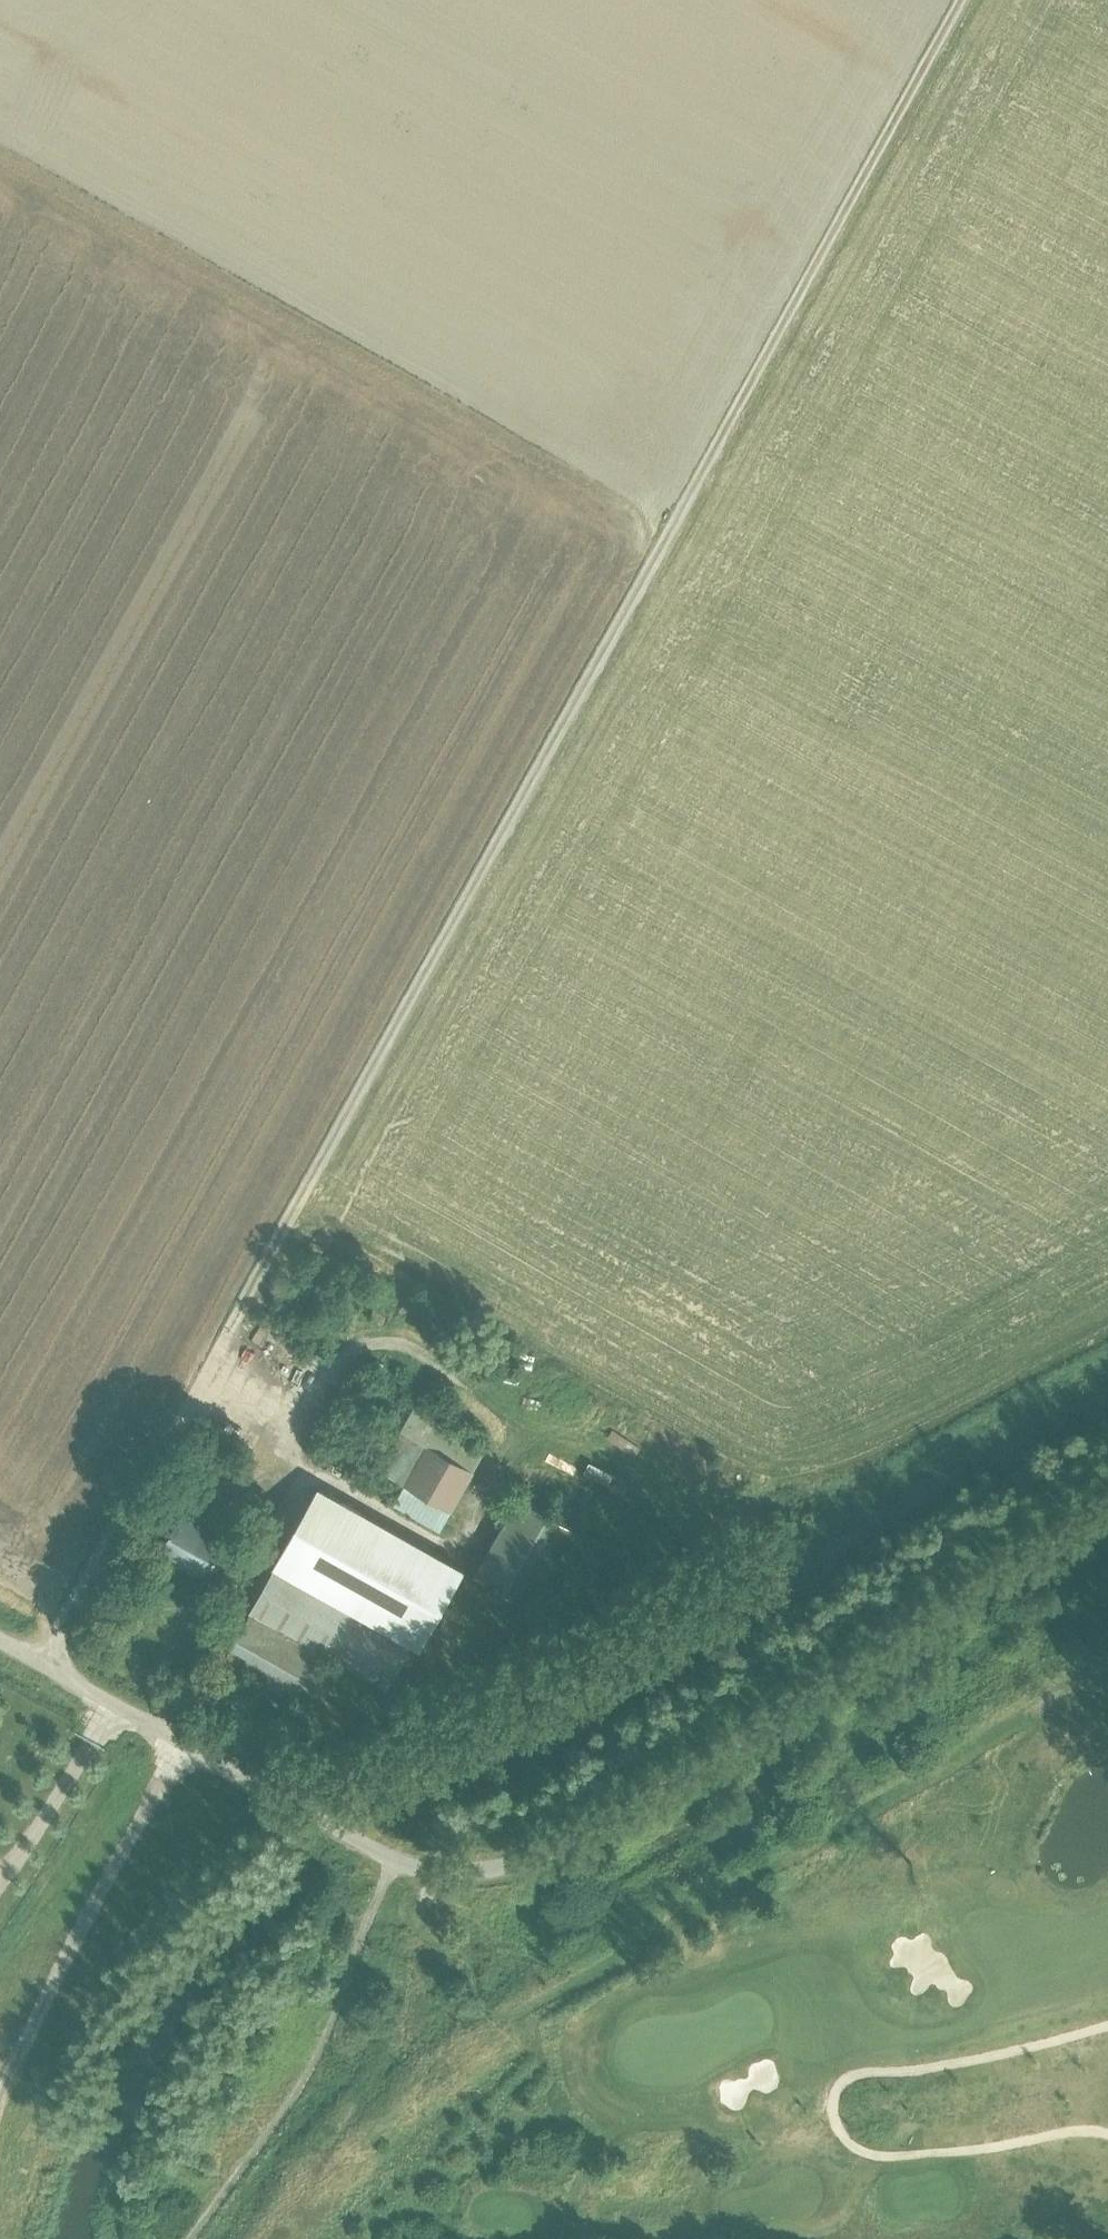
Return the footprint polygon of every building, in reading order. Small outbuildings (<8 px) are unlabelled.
[(380,1469),(401,1481),(389,1501),(440,1530),(487,1448),(416,1407),(380,1469)] [(463,1568),(321,1488),(305,1517),(276,1568),(411,1643),(412,1644),(418,1647),(463,1568)] [(475,1575),(534,1608),(578,1530),(520,1496),(475,1575)] [(160,1552),(206,1578),(228,1540),(173,1509),(166,1521),(175,1526),(160,1552)] [(302,1704),(329,1656),(386,1687),(411,1643),(276,1568),(251,1613),(224,1660),(302,1704)]
